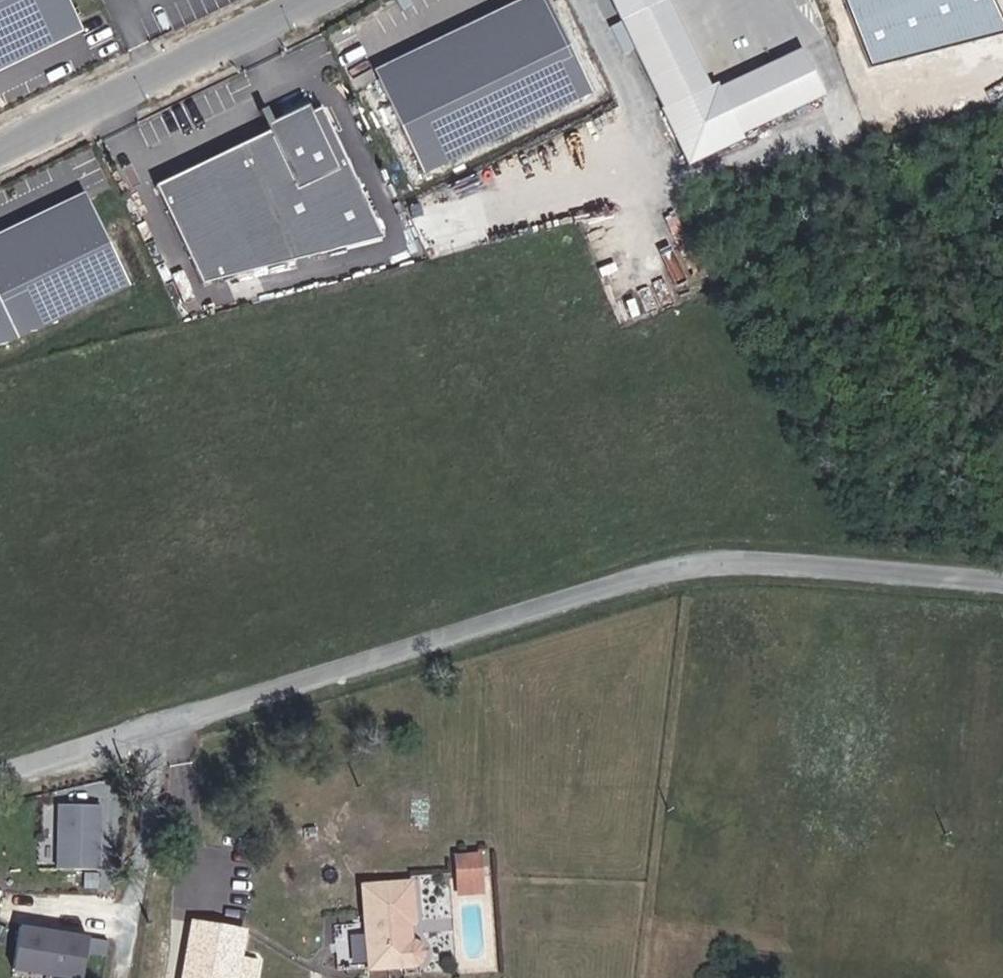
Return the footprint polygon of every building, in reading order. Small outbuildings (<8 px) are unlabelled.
[(81,18),(72,0),(0,0),(0,57),(81,18)] [(547,0),(544,0),(377,80),(422,174),(591,93),(547,0)] [(670,0),(661,0),(622,19),(666,112),(714,89),(670,0)] [(689,159),(827,92),(804,45),(714,89),(666,112),(689,159)] [(380,235),(318,107),(309,111),(305,105),(265,125),(267,129),(157,184),(206,282),(380,235)] [(129,285),(89,202),(0,245),(0,347),(129,285)] [(56,802),(54,867),(98,868),(100,803),(56,802)] [(482,850),(454,852),(456,894),(484,892),(482,850)] [(412,939),(405,883),(360,888),(371,966),(421,964),(433,954),(432,940),(425,940),(426,938),(412,939)] [(4,967),(63,977),(87,977),(91,953),(105,956),(108,939),(12,922),(4,967)] [(182,977),(229,977),(237,931),(192,924),(182,977)]
